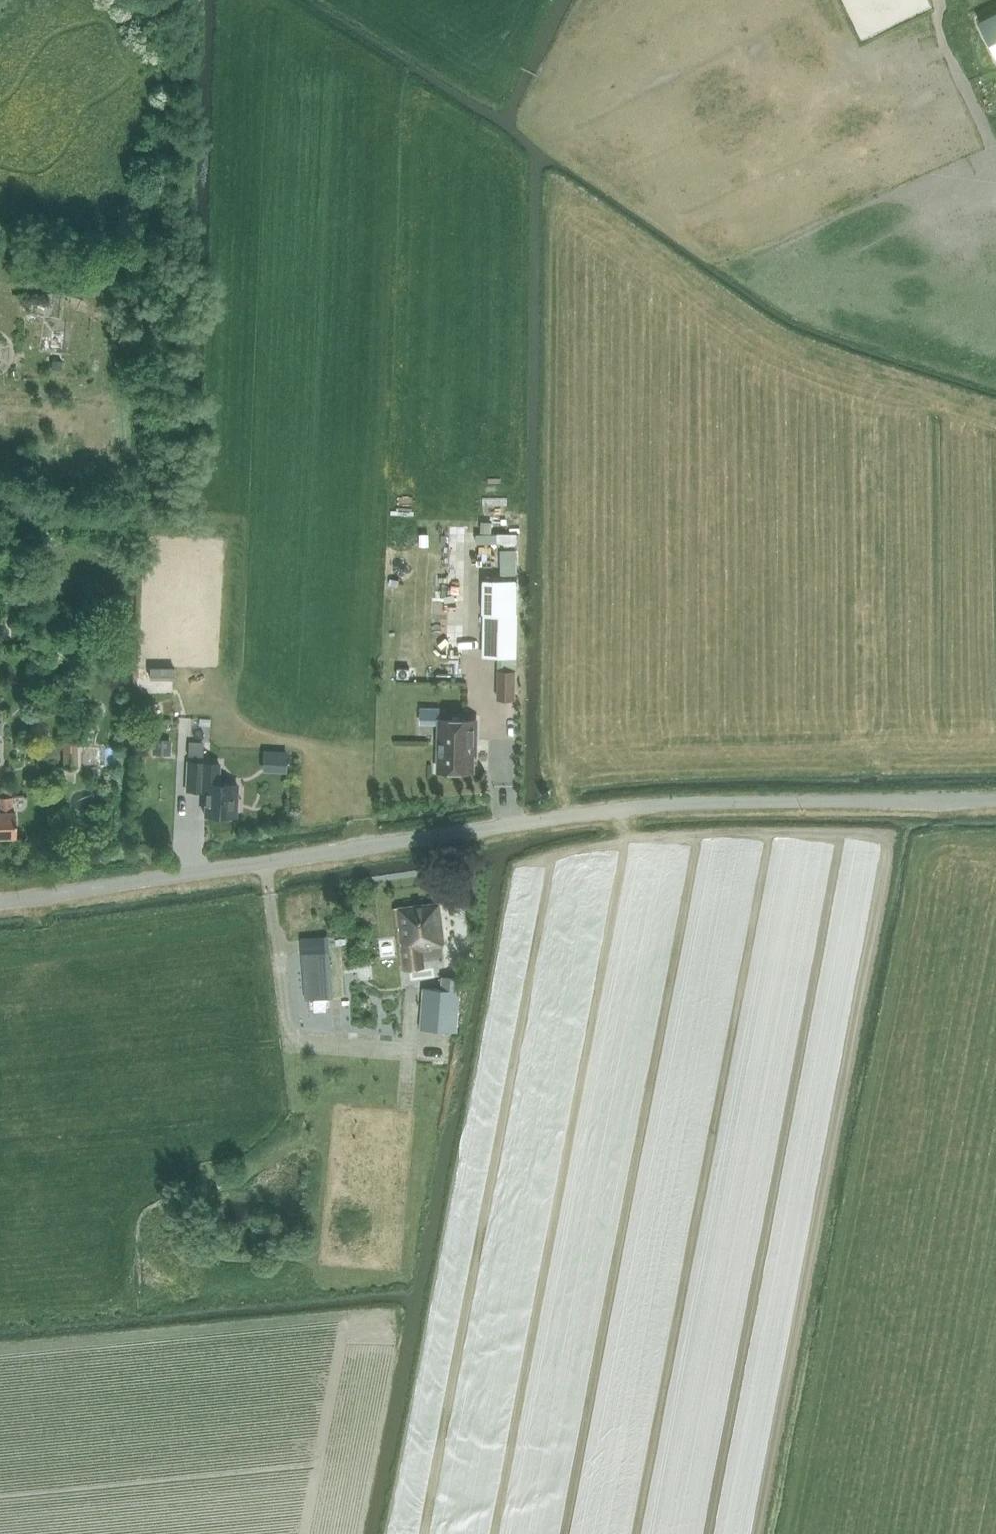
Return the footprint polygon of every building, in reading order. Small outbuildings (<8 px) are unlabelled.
[(980,25),(995,58),(995,17),(980,25)] [(499,547),(499,573),(515,573),(515,547),(499,547)] [(482,613),(482,657),(498,657),(515,657),(516,657),(517,580),(483,580),(482,613)] [(151,669),(151,677),(173,677),(173,669),(151,669)] [(497,698),(514,698),(515,670),(498,670),(497,698)] [(439,770),(474,771),(475,720),(440,719),(439,770)] [(63,736),(63,764),(77,764),(76,736),(63,736)] [(154,740),(154,755),(168,756),(169,741),(154,740)] [(188,743),(188,755),(201,756),(202,744),(188,743)] [(286,771),(287,752),(264,751),(262,769),(286,771)] [(205,815),(206,815),(236,816),(238,784),(218,783),(219,763),(188,762),(187,790),(206,791),(205,815)] [(15,835),(16,811),(12,811),(12,797),(0,797),(0,836),(15,835)] [(429,946),(445,944),(440,902),(395,907),(401,964),(419,962),(418,949),(430,948),(429,946)] [(306,953),(309,1000),(329,998),(326,952),(306,953)] [(424,987),(421,1028),(456,1030),(460,978),(444,976),(443,988),(424,987)]
